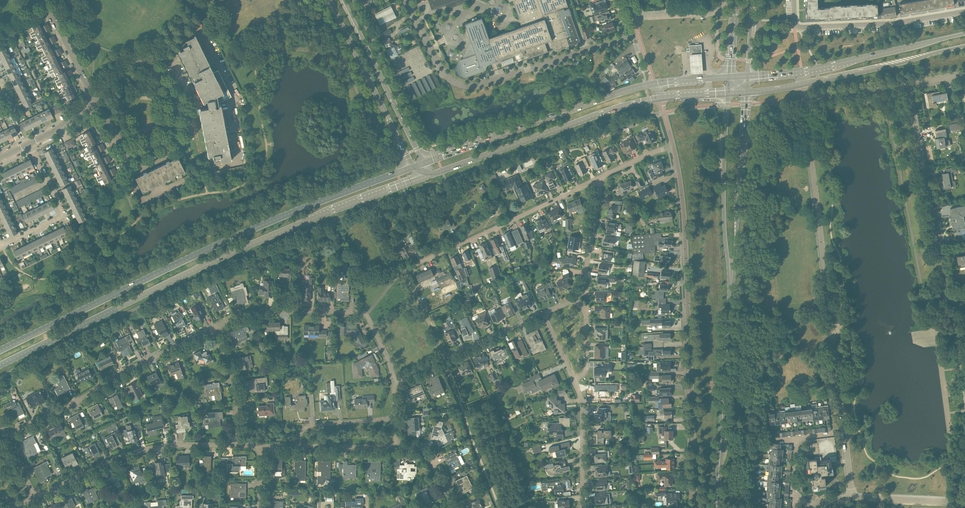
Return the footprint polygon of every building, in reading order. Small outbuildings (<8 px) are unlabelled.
[(431,2),(429,3),(432,10),(446,5),(447,9),(473,0),(431,0),(431,2)] [(509,2),(513,1),(519,19),(521,18),(524,26),(489,38),(482,18),(465,24),(473,45),(470,46),(469,49),(467,48),(465,53),(467,58),(460,60),(456,67),(459,74),(466,77),(485,70),(488,64),(497,61),(497,59),(525,49),(529,59),(548,52),(545,42),(550,41),(553,50),(555,50),(555,51),(569,47),(569,45),(570,44),(571,46),(581,43),(569,9),(565,10),(564,8),(568,7),(566,0),(508,0),(509,2)] [(935,0),(920,0),(917,1),(918,10),(936,7),(935,0)] [(594,14),(596,13),(608,9),(607,6),(607,5),(606,2),(601,4),(600,1),(591,5),(594,14)] [(918,10),(917,1),(899,3),(899,6),(899,8),(900,8),(901,13),(918,10)] [(818,2),(807,2),(807,8),(806,8),(806,10),(807,12),(807,18),(818,18),(818,8),(818,2)] [(880,11),(884,11),(885,18),(891,17),(889,5),(883,6),(882,2),(880,2),(880,11)] [(862,5),(862,16),(868,16),(870,16),(872,16),(872,15),(878,15),(878,13),(878,12),(878,4),(877,4),(871,5),(871,4),(871,3),(868,3),(869,4),(868,5),(862,5)] [(854,17),(855,17),(856,17),(856,16),(862,16),(862,5),(861,5),(855,5),(855,4),(853,4),(853,5),(852,6),(846,6),(846,17),(852,16),(852,17),(854,17)] [(397,17),(391,5),(375,14),(381,25),(385,23),(386,27),(393,23),(397,20),(396,18),(397,17)] [(831,7),(829,7),(830,17),(836,17),(836,18),(838,18),(840,18),(840,17),(846,17),(846,6),(845,6),(839,6),(839,5),(836,5),(836,6),(831,7)] [(820,8),(818,8),(818,18),(820,18),(820,19),(822,19),(824,18),(830,17),(829,7),(829,8),(825,8),(823,8),(822,8),(820,8)] [(599,20),(600,23),(612,20),(612,19),(612,18),(612,17),(611,17),(611,16),(610,17),(609,14),(610,14),(609,11),(590,17),(592,22),(596,21),(599,20)] [(616,31),(613,22),(598,27),(599,30),(606,28),(608,34),(616,31)] [(31,35),(49,26),(48,23),(41,27),(39,24),(29,29),(30,32),(29,33),(31,35)] [(36,36),(37,39),(45,36),(44,33),(51,29),(49,26),(31,35),(32,38),(36,36)] [(392,33),(390,28),(378,35),(380,39),(392,33)] [(37,47),(55,38),(54,36),(47,39),(45,36),(37,39),(39,43),(35,45),(37,47)] [(212,72),(194,36),(186,40),(188,44),(186,45),(183,47),(184,49),(180,51),(201,94),(200,95),(199,96),(201,100),(200,102),(201,104),(200,106),(201,109),(198,109),(198,110),(200,109),(209,156),(208,156),(210,166),(220,164),(220,162),(230,159),(219,105),(218,103),(231,96),(218,69),(212,72)] [(389,37),(383,41),(388,50),(386,51),(390,59),(398,55),(398,54),(404,50),(401,44),(398,45),(397,46),(393,44),(389,37)] [(42,48),(43,52),(51,48),(49,45),(56,41),(55,38),(37,47),(36,48),(36,50),(38,49),(38,50),(42,48)] [(702,55),(701,44),(689,45),(690,53),(692,53),(692,56),(702,55)] [(9,54),(6,48),(0,51),(0,57),(0,58),(9,54)] [(51,48),(43,52),(45,55),(39,58),(41,60),(42,60),(61,50),(60,48),(52,51),(51,48)] [(48,60),(49,64),(57,60),(55,57),(62,53),(61,50),(42,60),(44,62),(48,60)] [(9,54),(0,58),(3,63),(11,59),(9,54)] [(617,73),(619,76),(620,77),(622,74),(623,74),(627,70),(627,69),(631,66),(632,65),(633,64),(630,58),(627,59),(626,56),(615,66),(617,68),(618,71),(617,73)] [(3,63),(6,69),(14,65),(11,59),(3,63)] [(48,72),(67,63),(65,60),(58,63),(57,60),(49,64),(45,66),(47,70),(47,69),(48,72)] [(67,63),(48,72),(50,74),(54,72),(55,76),(64,71),(63,72),(61,69),(68,65),(67,63)] [(14,65),(6,69),(9,74),(17,70),(14,65)] [(398,72),(411,99),(427,92),(427,91),(436,86),(437,87),(439,85),(436,78),(433,80),(432,78),(435,76),(433,72),(415,81),(409,66),(398,72)] [(623,75),(619,78),(622,82),(626,79),(626,78),(628,77),(629,79),(633,76),(632,75),(636,73),(634,71),(634,70),(634,69),(633,69),(632,68),(628,71),(627,70),(622,74),(623,75)] [(11,80),(19,76),(17,70),(9,74),(11,80)] [(64,71),(55,76),(56,76),(57,75),(59,78),(55,80),(56,83),(69,76),(68,74),(66,75),(64,71)] [(619,76),(617,73),(613,76),(609,80),(605,77),(602,80),(609,86),(619,76)] [(14,85),(22,81),(19,76),(11,80),(14,85)] [(69,76),(56,83),(57,86),(61,84),(63,87),(61,88),(70,83),(69,80),(71,79),(69,76)] [(25,87),(22,81),(14,85),(17,91),(25,87)] [(63,87),(61,88),(63,91),(59,93),(60,96),(75,89),(73,87),(74,86),(72,83),(73,82),(70,83),(63,87)] [(17,91),(19,96),(27,92),(25,87),(17,91)] [(67,93),(60,96),(62,99),(63,98),(64,98),(66,97),(67,100),(65,101),(67,104),(72,102),(71,99),(75,97),(73,93),(76,91),(75,89),(67,93)] [(27,92),(19,96),(22,102),(30,98),(27,92)] [(948,99),(947,92),(935,94),(934,92),(927,93),(929,108),(937,106),(936,102),(948,99)] [(33,103),(30,98),(22,102),(25,107),(33,103)] [(49,109),(43,111),(47,120),(53,117),(49,109)] [(47,120),(43,111),(38,114),(42,122),(47,120)] [(38,114),(32,117),(36,125),(42,122),(38,114)] [(32,117),(27,120),(31,128),(36,125),(32,117)] [(31,128),(27,120),(21,122),(21,123),(18,124),(21,130),(24,129),(25,130),(31,128)] [(959,122),(949,124),(950,131),(960,129),(959,122)] [(14,126),(8,129),(12,137),(18,134),(17,132),(21,130),(18,124),(14,126)] [(642,133),(637,135),(640,141),(643,139),(643,138),(645,137),(646,139),(646,140),(647,141),(648,143),(655,139),(650,129),(649,127),(648,126),(643,129),(642,130),(643,132),(642,133)] [(937,138),(935,138),(937,148),(937,147),(945,146),(951,145),(950,140),(948,140),(945,128),(935,130),(937,138)] [(8,129),(3,131),(7,139),(12,137),(8,129)] [(84,138),(80,140),(81,142),(94,136),(93,133),(91,134),(89,130),(82,134),(84,138)] [(94,136),(81,142),(82,145),(86,143),(88,146),(86,147),(94,143),(95,143),(94,139),(95,138),(94,136)] [(620,148),(622,151),(624,150),(625,152),(629,150),(630,152),(633,150),(632,149),(635,147),(630,138),(626,140),(627,141),(624,143),(625,145),(622,146),(620,148)] [(85,155),(104,146),(102,143),(95,147),(94,143),(86,147),(88,151),(84,152),(84,153),(85,155)] [(104,146),(85,155),(86,158),(90,156),(92,159),(99,155),(98,153),(105,149),(104,146)] [(617,152),(614,146),(602,152),(608,163),(615,159),(612,154),(617,152)] [(44,152),(47,158),(55,154),(52,148),(44,152)] [(596,154),(590,156),(595,168),(596,168),(597,169),(601,167),(601,166),(602,165),(600,162),(604,161),(598,149),(595,151),(596,154)] [(50,164),(58,160),(55,154),(47,158),(50,164)] [(90,165),(91,167),(109,158),(108,155),(101,159),(99,155),(92,159),(94,163),(90,165)] [(185,171),(178,157),(169,161),(169,160),(166,161),(167,162),(147,172),(146,171),(143,172),(144,173),(135,178),(142,191),(185,171)] [(589,167),(585,157),(581,158),(583,161),(575,165),(579,175),(586,172),(584,169),(589,167)] [(109,158),(91,167),(92,170),(96,168),(98,171),(105,167),(104,165),(111,161),(109,158)] [(30,160),(24,162),(28,170),(34,168),(30,160)] [(58,160),(50,164),(52,169),(61,165),(58,160)] [(664,169),(661,161),(653,164),(655,169),(652,170),(651,170),(648,171),(652,181),(664,175),(662,172),(661,172),(661,171),(664,169)] [(24,162),(19,165),(23,173),(28,170),(24,162)] [(561,172),(564,177),(566,181),(572,179),(570,174),(569,173),(572,171),(568,163),(563,165),(564,166),(559,169),(560,172),(561,172)] [(17,176),(23,173),(19,165),(13,168),(17,176)] [(55,175),(63,171),(61,165),(52,169),(55,175)] [(97,179),(115,170),(114,167),(107,171),(105,167),(98,171),(100,175),(96,177),(97,179)] [(956,171),(955,167),(946,169),(947,173),(942,174),(944,183),(942,183),(944,189),(947,189),(947,188),(956,186),(955,181),(952,181),(951,172),(956,171)] [(8,170),(12,178),(17,176),(13,168),(8,170)] [(6,181),(12,178),(8,170),(2,173),(6,181)] [(117,173),(115,170),(97,179),(98,182),(102,180),(104,184),(111,180),(110,177),(117,173)] [(58,180),(66,176),(63,171),(55,175),(58,180)] [(543,187),(546,193),(550,191),(550,190),(555,187),(553,183),(552,183),(551,181),(555,179),(552,172),(545,175),(546,178),(544,179),(545,182),(543,183),(544,184),(545,184),(545,185),(544,185),(544,186),(543,187)] [(523,189),(517,175),(505,180),(506,185),(514,181),(517,188),(516,189),(517,192),(516,192),(519,199),(520,198),(521,201),(529,198),(528,197),(532,196),(528,187),(523,189)] [(66,176),(58,180),(61,186),(69,182),(66,176)] [(545,182),(544,179),(538,182),(539,184),(535,186),(537,190),(535,191),(538,196),(545,192),(546,193),(543,187),(544,186),(544,185),(545,185),(545,184),(544,184),(543,183),(545,182)] [(644,186),(641,179),(636,181),(639,188),(643,186),(644,186)] [(633,185),(631,180),(627,182),(626,181),(620,184),(621,187),(618,188),(621,196),(626,194),(632,191),(631,188),(634,187),(633,185)] [(488,191),(484,184),(479,188),(484,194),(488,191)] [(648,184),(637,190),(639,192),(642,199),(653,194),(653,193),(656,191),(659,197),(664,194),(669,192),(665,185),(662,186),(661,184),(650,189),(649,187),(648,184)] [(65,195),(73,191),(70,185),(62,189),(65,195)] [(76,196),(73,191),(65,195),(68,200),(76,196)] [(70,206),(79,202),(76,196),(68,200),(70,206)] [(583,208),(580,199),(567,204),(570,212),(583,208)] [(45,203),(49,212),(54,209),(50,201),(45,203)] [(73,211),(81,207),(79,202),(70,206),(73,211)] [(39,206),(43,214),(49,212),(45,203),(39,206)] [(609,209),(607,217),(616,218),(617,212),(620,212),(621,206),(618,205),(618,206),(612,205),(611,209),(609,209)] [(43,214),(39,206),(34,209),(38,217),(43,214)] [(556,218),(563,214),(561,210),(559,206),(553,209),(554,211),(549,213),(551,218),(552,220),(551,220),(553,224),(558,221),(556,218)] [(950,220),(950,225),(952,225),(953,229),(964,227),(964,224),(964,223),(964,206),(961,207),(956,208),(957,214),(951,215),(951,217),(950,217),(951,220),(950,220)] [(84,213),(81,207),(73,211),(76,217),(84,213)] [(38,217),(34,209),(28,211),(32,220),(38,217)] [(0,214),(0,216),(2,220),(10,216),(7,210),(0,214)] [(27,222),(32,220),(28,211),(22,214),(27,222)] [(659,212),(660,221),(673,220),(672,211),(659,212)] [(84,213),(76,217),(79,222),(87,218),(84,213)] [(648,222),(644,215),(639,218),(643,226),(648,222)] [(10,216),(2,220),(4,225),(12,221),(10,216)] [(543,221),(541,218),(535,221),(537,225),(536,226),(539,230),(544,228),(545,230),(550,228),(546,220),(543,221)] [(450,222),(448,219),(439,223),(442,230),(450,227),(450,229),(455,226),(453,221),(450,222)] [(613,221),(608,220),(607,222),(606,222),(606,226),(607,226),(606,232),(615,233),(616,227),(621,228),(621,224),(612,222),(613,221)] [(4,225),(7,231),(15,227),(12,221),(4,225)] [(527,223),(521,226),(527,240),(531,238),(534,237),(535,237),(533,230),(530,231),(527,223)] [(18,232),(15,227),(7,231),(10,236),(18,232)] [(58,229),(62,238),(67,235),(63,227),(58,229)] [(52,232),(56,240),(62,238),(58,229),(52,232)] [(503,234),(509,247),(516,244),(510,231),(503,234)] [(51,243),(56,240),(52,232),(47,235),(51,243)] [(654,233),(651,234),(633,235),(634,253),(633,253),(643,253),(643,252),(655,252),(655,241),(659,241),(659,239),(655,239),(654,233)] [(659,241),(658,245),(672,247),(673,241),(668,240),(668,237),(661,237),(661,233),(654,233),(655,239),(659,239),(659,241)] [(45,246),(51,243),(47,235),(41,237),(45,246)] [(520,235),(514,237),(516,241),(517,244),(520,243),(523,242),(520,235)] [(406,246),(401,248),(406,258),(413,255),(411,252),(414,250),(415,251),(419,250),(412,236),(408,237),(411,243),(408,245),(406,246)] [(580,237),(570,236),(568,249),(573,250),(573,248),(578,249),(579,247),(579,246),(580,246),(581,242),(580,241),(580,237)] [(616,237),(606,236),(605,241),(603,240),(602,245),(613,247),(613,244),(615,244),(616,237)] [(36,240),(40,248),(45,246),(41,237),(36,240)] [(493,248),(495,255),(499,253),(502,252),(503,253),(502,253),(505,261),(509,260),(508,257),(507,251),(505,252),(504,251),(505,251),(503,245),(500,246),(499,245),(500,245),(499,242),(497,237),(491,240),(493,245),(494,247),(493,248)] [(40,248),(36,240),(30,243),(34,251),(40,248)] [(486,257),(487,259),(492,257),(488,247),(486,242),(479,245),(481,248),(477,249),(481,259),(486,257)] [(25,246),(29,254),(34,251),(30,243),(25,246)] [(19,248),(23,256),(29,254),(25,246),(19,248)] [(23,256),(19,248),(14,251),(18,259),(23,256)] [(613,257),(614,251),(607,250),(602,249),(601,253),(602,253),(601,259),(606,260),(611,261),(614,262),(615,257),(613,257)] [(474,262),(468,250),(462,253),(466,261),(469,259),(471,264),(474,262)] [(457,255),(451,258),(454,265),(454,266),(455,270),(460,280),(456,282),(458,288),(462,287),(460,283),(468,280),(467,277),(457,255)] [(562,267),(569,266),(574,266),(574,262),(575,262),(575,257),(570,258),(560,260),(559,257),(548,259),(549,264),(557,263),(558,268),(562,267)] [(632,280),(643,281),(643,282),(646,282),(646,279),(647,277),(644,277),(645,261),(638,260),(634,260),(632,280)] [(611,263),(602,262),(602,265),(599,265),(598,272),(606,274),(607,269),(610,269),(611,263)] [(494,282),(500,280),(502,278),(498,265),(489,268),(494,282)] [(423,271),(416,274),(419,282),(427,279),(434,276),(434,274),(436,273),(434,267),(431,268),(426,270),(423,271)] [(291,268),(279,268),(279,276),(283,276),(283,289),(280,289),(280,295),(286,295),(286,290),(290,290),(290,280),(289,280),(290,276),(291,276),(291,268)] [(334,297),(336,298),(336,301),(345,301),(345,297),(346,297),(346,295),(348,295),(349,277),(345,277),(345,275),(340,275),(340,269),(335,268),(335,289),(337,289),(337,291),(335,291),(334,297)] [(453,277),(450,271),(436,278),(438,284),(453,277)] [(572,278),(569,272),(563,275),(565,280),(557,283),(561,291),(565,289),(565,288),(567,287),(567,288),(571,286),(568,279),(572,278)] [(608,277),(602,276),(597,275),(597,280),(598,280),(597,286),(602,287),(606,287),(606,281),(608,281),(615,282),(616,277),(608,277)] [(272,283),(272,281),(265,280),(265,286),(259,286),(259,289),(259,294),(264,294),(264,296),(272,297),(272,291),(274,291),(274,283),(272,283)] [(234,287),(230,287),(233,296),(236,295),(237,300),(238,305),(248,302),(248,304),(249,304),(247,299),(243,282),(240,283),(240,285),(234,286),(234,287)] [(441,288),(444,295),(457,289),(454,282),(441,288)] [(546,284),(536,288),(538,293),(539,295),(541,300),(548,297),(548,298),(552,296),(550,292),(549,290),(552,288),(549,282),(546,284)] [(220,292),(216,284),(208,287),(212,296),(208,297),(211,305),(212,304),(216,311),(219,309),(218,306),(219,305),(219,303),(221,302),(217,293),(220,292)] [(664,291),(668,291),(669,285),(664,284),(660,284),(660,287),(660,290),(655,290),(655,294),(653,294),(652,298),(659,298),(663,298),(664,298),(664,291)] [(311,286),(303,286),(303,291),(298,291),(298,298),(303,298),(303,300),(310,300),(311,286)] [(323,287),(318,287),(318,291),(318,300),(322,300),(322,299),(325,300),(325,301),(332,301),(332,292),(323,292),(323,287)] [(606,291),(595,291),(595,295),(596,295),(596,302),(601,302),(605,302),(607,302),(607,297),(612,295),(612,291),(606,291)] [(530,292),(515,298),(519,306),(521,311),(528,307),(532,305),(531,303),(534,302),(532,298),(530,293),(530,292)] [(440,293),(428,299),(432,308),(444,302),(440,293)] [(516,305),(512,297),(507,299),(509,303),(501,306),(504,313),(507,312),(509,316),(515,313),(512,307),(516,305)] [(663,298),(659,298),(659,307),(661,307),(661,314),(670,314),(670,309),(670,304),(666,304),(666,298),(664,298),(663,298)] [(204,317),(198,305),(191,308),(197,321),(204,317)] [(603,305),(595,305),(595,310),(597,310),(597,313),(601,313),(601,318),(610,318),(610,311),(611,311),(611,307),(603,307),(603,305)] [(490,315),(492,318),(494,323),(497,321),(497,322),(497,321),(504,318),(502,313),(500,308),(495,310),(494,309),(489,311),(490,315)] [(177,313),(176,311),(171,313),(179,329),(183,328),(182,327),(186,325),(182,318),(183,317),(184,316),(180,311),(177,313)] [(475,319),(477,322),(479,327),(482,325),(483,327),(489,325),(486,318),(489,317),(487,312),(486,311),(480,314),(481,316),(479,317),(475,319)] [(475,325),(470,315),(462,319),(465,326),(461,328),(465,336),(471,333),(471,331),(473,330),(472,327),(475,325)] [(662,321),(662,318),(650,318),(650,319),(642,320),(642,324),(651,324),(651,325),(662,325),(662,327),(671,327),(671,321),(662,321)] [(449,331),(445,333),(449,343),(457,339),(455,335),(453,329),(452,327),(455,325),(452,319),(446,322),(448,325),(447,326),(449,331)] [(168,335),(161,320),(154,324),(159,334),(162,333),(163,336),(165,335),(166,336),(168,335)] [(279,325),(279,322),(267,322),(267,330),(276,330),(276,334),(284,334),(284,325),(279,325)] [(595,327),(595,337),(599,337),(599,339),(604,339),(608,339),(608,334),(605,334),(605,331),(605,327),(603,327),(603,323),(595,323),(595,327)] [(304,330),(304,333),(304,337),(309,337),(309,334),(318,334),(318,336),(326,336),(326,331),(318,330),(319,325),(318,325),(318,326),(313,326),(313,325),(309,325),(304,325),(304,330)] [(250,332),(247,326),(229,333),(234,345),(241,342),(241,341),(248,339),(246,333),(250,332)] [(346,326),(341,326),(341,335),(346,335),(346,332),(352,333),(358,343),(355,344),(358,349),(366,345),(364,340),(363,340),(356,326),(346,326)] [(146,335),(143,329),(136,333),(138,337),(135,339),(137,342),(141,341),(141,342),(143,347),(150,343),(148,338),(147,339),(145,335),(146,335)] [(541,338),(537,329),(529,333),(531,337),(528,339),(532,349),(539,346),(542,351),(546,349),(542,340),(541,341),(540,338),(541,338)] [(132,352),(125,338),(116,342),(117,343),(114,344),(116,347),(118,346),(124,357),(132,352)] [(528,354),(521,339),(517,341),(518,343),(515,344),(513,340),(508,342),(511,348),(512,348),(516,357),(523,354),(524,356),(528,354)] [(595,346),(595,357),(600,357),(605,357),(608,357),(608,348),(609,348),(609,343),(605,343),(600,343),(600,346),(595,346)] [(500,349),(499,347),(496,348),(497,349),(494,350),(494,349),(490,351),(494,359),(498,358),(501,359),(506,357),(505,356),(508,354),(505,348),(502,349),(502,348),(500,349)] [(644,349),(640,349),(640,355),(644,354),(644,355),(646,355),(646,360),(652,360),(654,360),(654,355),(659,355),(660,355),(660,356),(671,356),(671,349),(666,349),(663,349),(659,349),(652,349),(652,348),(644,349)] [(202,353),(200,350),(193,354),(197,360),(199,359),(204,361),(205,363),(212,360),(209,353),(207,354),(206,353),(207,352),(207,351),(206,351),(205,351),(203,352),(203,353),(202,353)] [(488,362),(484,354),(478,356),(478,358),(474,359),(478,367),(485,364),(486,366),(489,365),(487,362),(488,362)] [(113,363),(109,355),(98,361),(101,368),(113,363)] [(253,367),(250,355),(239,358),(242,369),(253,367)] [(378,369),(371,355),(353,364),(354,377),(362,376),(361,366),(365,364),(367,367),(368,367),(369,370),(370,376),(378,375),(378,369)] [(472,371),(467,361),(461,364),(461,365),(458,367),(462,374),(468,371),(469,373),(472,371)] [(184,377),(178,362),(168,366),(171,374),(176,372),(178,379),(184,377)] [(654,367),(657,367),(656,367),(657,371),(657,372),(659,372),(662,372),(670,372),(670,368),(671,368),(671,362),(664,362),(660,362),(659,362),(657,362),(656,363),(654,363),(654,367)] [(611,364),(603,364),(603,368),(595,368),(595,377),(599,377),(599,378),(605,378),(605,371),(611,371),(611,364)] [(88,369),(81,372),(79,370),(78,369),(76,370),(75,372),(80,382),(92,376),(88,369)] [(655,371),(648,371),(648,378),(655,378),(659,377),(659,382),(663,382),(666,382),(667,382),(671,382),(671,375),(666,375),(663,375),(659,375),(659,372),(657,372),(657,371),(655,371)] [(161,383),(156,372),(147,376),(153,388),(161,383)] [(59,386),(54,388),(55,391),(58,395),(70,389),(68,384),(63,374),(57,378),(59,382),(57,383),(59,386)] [(559,385),(554,374),(542,380),(540,376),(522,384),(525,391),(533,388),(535,392),(541,389),(542,390),(553,385),(554,387),(559,385)] [(445,391),(438,375),(435,376),(437,381),(434,382),(435,384),(434,385),(429,387),(431,392),(435,391),(436,395),(440,393),(445,391)] [(268,385),(267,377),(256,378),(256,380),(245,381),(246,393),(259,391),(265,391),(264,386),(268,385)] [(143,395),(136,382),(127,386),(134,400),(143,395)] [(203,384),(205,396),(212,395),(212,400),(222,398),(221,392),(220,392),(219,387),(220,387),(219,382),(215,383),(214,382),(212,382),(212,383),(203,384)] [(427,397),(421,384),(415,387),(406,391),(407,393),(405,394),(406,402),(412,402),(412,398),(416,396),(416,397),(421,395),(422,399),(427,397)] [(617,385),(595,385),(595,391),(598,391),(598,398),(600,398),(600,402),(611,402),(611,399),(609,399),(609,398),(606,398),(606,391),(617,391),(617,385)] [(324,401),(320,401),(320,411),(328,410),(328,408),(331,408),(331,409),(335,408),(334,401),(340,400),(339,391),(339,386),(335,386),(336,395),(327,395),(327,396),(324,396),(324,401)] [(567,393),(564,388),(557,391),(560,396),(567,393)] [(671,396),(671,388),(659,388),(659,389),(657,389),(657,393),(659,393),(659,396),(664,396),(671,396)] [(40,391),(27,398),(29,402),(31,406),(32,406),(32,405),(39,401),(40,402),(44,400),(43,397),(40,391)] [(123,406),(117,394),(113,396),(108,399),(113,408),(117,406),(119,408),(123,406)] [(306,399),(306,395),(298,396),(298,399),(297,399),(298,402),(295,403),(296,405),(291,405),(290,396),(285,397),(286,408),(291,408),(291,410),(299,409),(299,412),(305,412),(305,407),(307,407),(306,405),(308,405),(307,399),(306,399)] [(374,402),(374,396),(362,396),(362,399),(354,399),(355,408),(367,407),(367,402),(374,402)] [(557,400),(556,397),(548,397),(548,404),(552,403),(552,409),(558,409),(558,412),(565,412),(564,403),(560,404),(560,400),(557,400)] [(669,400),(669,398),(661,398),(661,403),(659,403),(659,409),(663,409),(663,407),(672,407),(671,400),(669,400)] [(8,411),(9,410),(13,417),(18,415),(18,416),(24,413),(19,403),(16,404),(14,400),(5,404),(8,411)] [(274,414),(273,403),(269,403),(269,405),(258,406),(259,416),(274,414)] [(87,409),(91,416),(92,415),(94,419),(98,416),(99,419),(107,415),(109,413),(106,408),(104,409),(103,407),(100,409),(98,404),(87,409)] [(608,414),(608,412),(610,412),(610,408),(598,408),(599,414),(595,414),(595,420),(604,420),(604,421),(610,421),(610,414),(608,414)] [(664,411),(664,409),(661,409),(661,411),(661,414),(664,414),(664,417),(672,417),(672,411),(664,411)] [(217,419),(223,418),(222,411),(206,412),(207,418),(204,418),(205,424),(208,424),(209,429),(213,428),(213,427),(220,426),(220,422),(218,422),(217,419)] [(75,416),(69,419),(71,423),(73,422),(76,429),(84,425),(78,414),(75,415),(75,416)] [(187,416),(187,414),(182,414),(182,416),(174,417),(176,432),(184,430),(184,428),(190,427),(189,421),(188,422),(187,415),(187,416)] [(163,426),(161,416),(153,418),(154,422),(146,424),(149,435),(157,433),(156,428),(163,426)] [(408,423),(409,435),(416,435),(416,430),(419,429),(418,417),(413,418),(413,423),(408,423)] [(570,418),(560,418),(560,423),(548,423),(548,429),(549,429),(549,434),(563,434),(563,426),(570,426),(570,418)] [(440,421),(435,420),(432,434),(431,439),(434,440),(434,439),(437,439),(438,441),(437,442),(439,446),(443,444),(445,443),(445,445),(452,441),(451,439),(455,438),(453,434),(451,436),(449,432),(445,434),(442,428),(443,422),(440,421)] [(65,434),(60,422),(54,425),(54,426),(48,429),(47,428),(51,437),(58,434),(59,437),(65,434)] [(666,430),(666,427),(658,427),(659,433),(665,433),(665,439),(673,439),(673,430),(666,430)] [(125,442),(130,441),(130,442),(135,440),(135,441),(138,440),(135,430),(132,430),(127,431),(126,429),(123,430),(125,437),(124,437),(125,442)] [(611,430),(597,430),(597,443),(604,444),(604,437),(611,437),(611,430)] [(114,446),(116,445),(116,447),(118,446),(117,444),(120,442),(118,437),(115,432),(109,435),(103,438),(105,443),(104,444),(108,451),(115,447),(114,446)] [(20,442),(28,457),(41,451),(39,446),(36,448),(34,444),(36,442),(33,435),(20,442)] [(830,457),(837,456),(834,437),(817,439),(820,461),(817,461),(816,459),(806,460),(807,469),(809,468),(809,469),(810,472),(815,471),(815,473),(814,473),(814,476),(813,477),(814,485),(817,484),(817,485),(818,487),(826,486),(825,475),(822,476),(822,473),(832,472),(831,461),(831,459),(830,459),(830,457)] [(101,447),(98,441),(95,443),(84,448),(88,457),(93,454),(95,456),(100,454),(98,449),(101,447)] [(570,447),(569,442),(564,443),(558,444),(558,445),(549,447),(550,452),(555,451),(557,457),(567,455),(565,449),(570,447)] [(609,456),(608,449),(602,450),(602,453),(595,454),(595,461),(606,460),(605,456),(609,456)] [(449,455),(444,457),(451,470),(455,468),(462,464),(465,463),(461,455),(458,456),(455,451),(449,455)] [(78,465),(73,453),(62,458),(65,465),(71,462),(74,467),(78,465)] [(175,458),(175,460),(176,460),(176,464),(177,464),(177,466),(182,466),(182,467),(189,466),(189,456),(182,456),(176,457),(176,458),(175,458)] [(211,456),(203,456),(203,466),(207,466),(207,470),(214,470),(214,462),(211,462),(211,459),(210,459),(211,456)] [(246,456),(232,456),(232,458),(227,458),(227,471),(239,471),(239,466),(246,466),(246,456)] [(400,459),(393,459),(392,468),(399,468),(399,477),(408,477),(408,480),(410,480),(410,481),(413,481),(413,479),(414,479),(414,476),(415,476),(415,474),(417,474),(417,471),(411,471),(411,467),(414,467),(414,464),(407,464),(407,462),(405,462),(405,463),(405,467),(399,467),(399,459),(400,459)] [(274,477),(282,477),(282,476),(285,476),(285,470),(285,467),(282,467),(282,465),(282,460),(279,460),(279,463),(274,463),(274,467),(271,467),(271,474),(272,474),(272,477),(274,477)] [(306,460),(301,460),(301,461),(294,461),(294,471),(296,471),(296,480),(305,480),(306,460)] [(331,461),(318,460),(317,479),(317,483),(323,484),(323,479),(330,479),(331,461)] [(33,468),(35,467),(37,471),(35,472),(41,483),(44,481),(45,481),(48,479),(46,476),(51,474),(47,464),(49,463),(48,461),(46,462),(33,468)] [(156,469),(153,469),(154,474),(155,480),(162,478),(161,474),(165,473),(164,472),(171,470),(170,463),(165,464),(165,465),(163,466),(163,464),(161,464),(160,461),(155,462),(155,467),(156,469)] [(347,461),(343,461),(343,464),(340,464),(340,468),(343,468),(343,476),(350,477),(350,478),(356,478),(356,465),(352,465),(347,465),(347,461)] [(381,461),(368,461),(368,469),(368,477),(374,477),(374,478),(374,481),(380,481),(380,478),(381,461)] [(545,464),(546,468),(547,468),(548,471),(548,472),(549,472),(550,473),(551,473),(553,473),(553,474),(564,472),(564,471),(570,470),(570,465),(566,466),(565,463),(553,465),(553,462),(545,464)] [(608,471),(608,464),(599,465),(599,468),(595,469),(596,477),(607,476),(607,471),(608,471)] [(142,475),(140,471),(139,466),(134,468),(134,469),(129,470),(131,475),(132,477),(131,478),(132,483),(140,481),(141,484),(146,482),(145,479),(146,478),(144,474),(142,475)] [(675,480),(674,473),(657,473),(657,478),(664,478),(665,485),(672,485),(672,480),(675,480)] [(115,479),(113,475),(103,480),(108,489),(112,487),(114,489),(122,485),(120,482),(118,477),(115,479)] [(473,488),(467,475),(456,481),(462,494),(473,488)] [(569,480),(569,477),(546,481),(547,483),(541,483),(541,490),(548,490),(547,486),(554,485),(555,493),(564,493),(563,488),(571,487),(570,480),(569,480)] [(609,489),(609,485),(607,484),(607,478),(598,479),(599,482),(596,483),(597,490),(608,490),(609,489)] [(246,483),(230,483),(230,497),(246,497),(246,483)] [(82,490),(84,495),(85,494),(89,502),(93,500),(95,503),(95,502),(95,501),(104,497),(101,491),(96,493),(93,487),(87,490),(86,489),(82,490)] [(434,499),(428,487),(417,492),(418,495),(422,494),(426,503),(434,499)] [(597,496),(595,496),(596,504),(601,504),(604,504),(604,503),(608,503),(607,499),(610,499),(609,493),(605,494),(605,492),(603,492),(597,493),(597,496)] [(679,500),(679,493),(667,493),(667,505),(677,505),(677,500),(679,500)] [(181,495),(181,499),(183,499),(183,506),(179,506),(176,506),(176,507),(192,507),(192,499),(193,499),(193,495),(181,495)] [(61,505),(62,507),(71,507),(76,506),(75,505),(79,503),(77,500),(75,497),(72,498),(71,497),(63,501),(64,504),(61,505)] [(333,498),(325,498),(325,501),(321,501),(318,501),(318,507),(334,507),(334,501),(333,501),(333,498)] [(363,498),(355,498),(355,501),(346,501),(346,507),(364,507),(363,507),(363,505),(364,505),(364,501),(363,501),(363,498)] [(166,499),(157,500),(157,502),(150,503),(150,506),(144,507),(164,507),(164,506),(167,505),(166,501),(166,500),(166,499)] [(479,499),(470,503),(471,506),(473,506),(474,507),(483,507),(479,499)] [(569,500),(564,500),(562,501),(562,500),(557,500),(558,507),(570,507),(569,500)]
